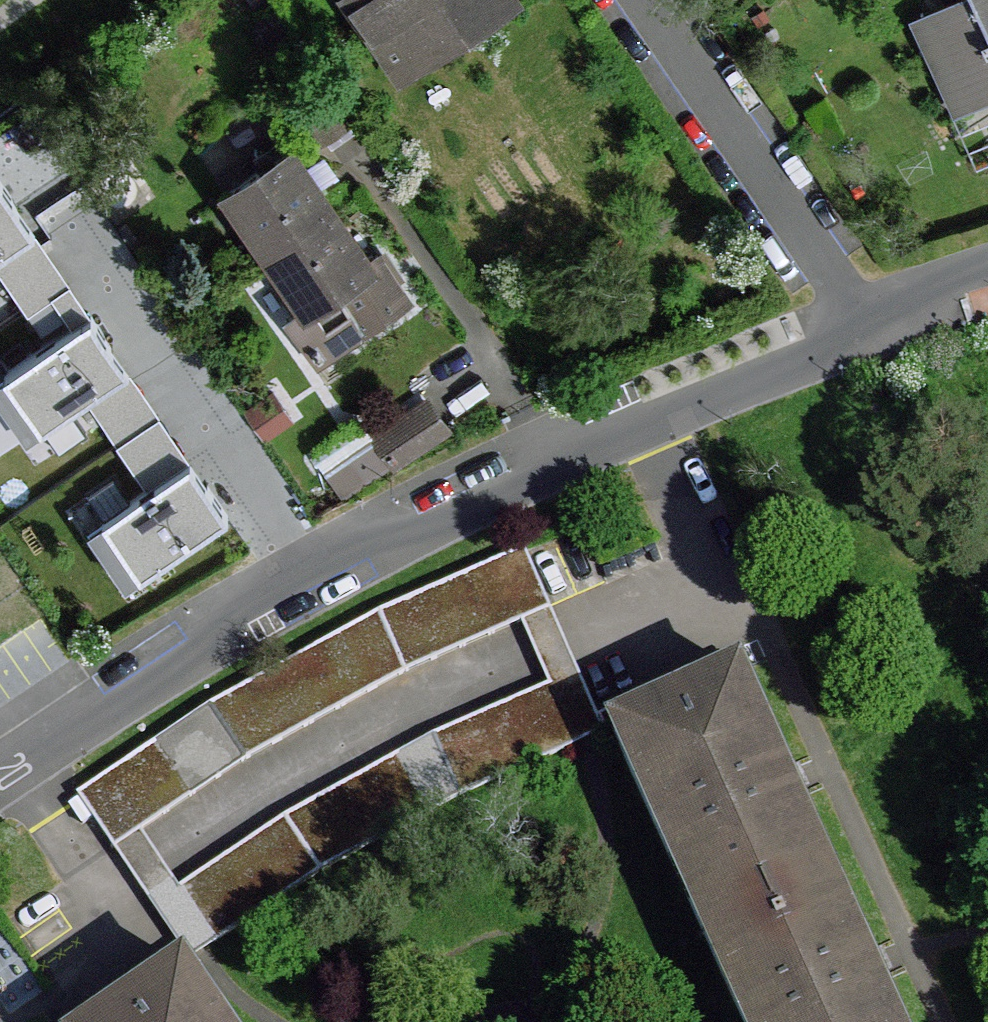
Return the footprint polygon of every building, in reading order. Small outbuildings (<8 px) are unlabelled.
[(399,71),(504,0),(350,0),(399,71)] [(987,41),(987,0),(972,0),(926,22),(944,62),(987,41)] [(944,62),(963,101),(987,89),(987,41),(944,62)] [(269,250),(330,208),(292,150),(231,193),(269,250)] [(0,174),(0,312),(68,266),(0,174)] [(367,262),(330,208),(269,250),(305,303),(289,315),(318,357),(398,305),(386,288),(395,281),(377,255),(367,262)] [(93,308),(0,370),(0,426),(29,467),(151,388),(93,308)] [(446,429),(427,401),(375,437),(376,439),(392,461),(394,464),(446,429)] [(392,461),(376,439),(352,455),(367,478),(392,461)] [(246,530),(188,450),(68,531),(124,609),(246,530)] [(549,609),(522,550),(385,610),(215,703),(77,794),(114,847),(140,829),(245,759),(404,672),(520,621),(549,609)] [(536,658),(548,686),(575,744),(589,738),(603,731),(565,646),(549,609),(520,621),(536,658)] [(740,674),(613,728),(705,934),(830,879),(740,674)] [(575,744),(548,686),(440,734),(289,815),(180,889),(215,942),(331,865),(455,794),(575,744)] [(215,942),(180,889),(162,863),(140,829),(114,847),(136,882),(188,960),(199,952),(215,942)] [(830,879),(705,934),(745,1021),(896,1021),(830,879)] [(97,1021),(222,1021),(182,965),(97,1021)]
